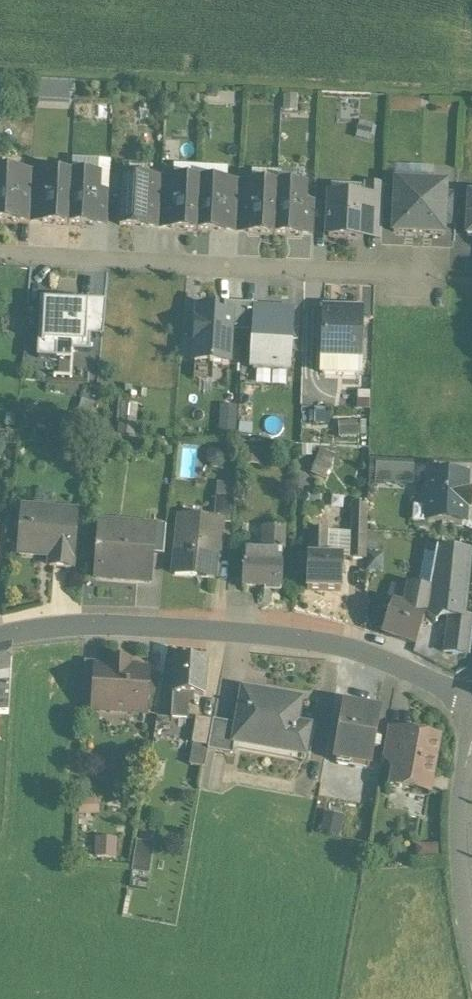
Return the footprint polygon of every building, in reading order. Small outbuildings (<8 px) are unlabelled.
[(309,125),(296,125),(297,142),(310,141),(309,125)] [(0,183),(0,232),(18,233),(18,231),(20,195),(20,184),(0,183)] [(70,186),(44,185),(43,196),(41,232),(41,234),(68,235),(70,186)] [(97,188),(70,186),(68,235),(94,236),(95,234),(96,204),(97,188)] [(148,190),(121,189),(119,237),(146,239),(146,237),(148,201),(148,190)] [(199,193),(172,191),(170,238),(170,240),(196,241),(199,193)] [(225,194),(199,193),(196,241),(223,243),(223,241),(225,205),(225,194)] [(31,195),(20,195),(18,231),(30,231),(31,195)] [(43,196),(31,195),(30,231),(41,232),(43,196)] [(276,196),(249,195),(249,206),(247,242),(247,244),(273,245),(276,196)] [(419,196),(395,195),(394,202),(393,235),(392,244),(417,245),(419,196)] [(302,198),(276,196),(273,245),(300,247),(300,245),(302,214),(302,198)] [(444,197),(419,196),(417,245),(441,246),(442,237),(443,205),(444,197)] [(383,199),(362,198),(362,209),(363,209),(362,233),(380,234),(382,201),(383,201),(383,199)] [(160,201),(148,201),(146,237),(158,238),(160,201)] [(172,202),(160,201),(158,238),(170,238),(172,202)] [(383,201),(382,201),(380,234),(393,235),(394,202),(383,201)] [(108,204),(96,204),(95,234),(107,235),(108,204)] [(237,205),(225,205),(223,241),(235,241),(237,205)] [(249,206),(237,205),(235,241),(247,242),(249,206)] [(456,205),(443,205),(442,237),(454,238),(456,205)] [(362,209),(329,208),(327,247),(361,249),(362,233),(363,209),(362,209)] [(314,215),(302,214),(300,245),(312,245),(314,215)] [(57,309),(39,308),(36,368),(56,369),(57,354),(71,355),(70,361),(89,362),(90,346),(102,347),(103,333),(75,332),(76,310),(75,310),(75,308),(57,307),(57,309)] [(105,311),(76,310),(75,332),(103,333),(105,311)] [(230,341),(242,342),(243,314),(224,313),(224,325),(231,325),(230,341)] [(243,314),(242,342),(254,342),(255,319),(255,315),(243,314)] [(360,320),(323,318),(321,368),(359,369),(360,320)] [(215,319),(197,319),(194,372),(228,373),(230,341),(231,325),(224,325),(215,325),(215,319)] [(290,320),(255,319),(254,342),(252,378),(287,380),(290,320)] [(359,369),(321,368),(320,382),(358,383),(359,369)] [(136,413),(122,412),(118,440),(133,442),(136,413)] [(356,434),(338,435),(339,446),(357,445),(356,434)] [(321,459),(312,480),(321,484),(330,463),(321,459)] [(412,473),(375,471),(374,490),(410,492),(412,473)] [(465,483),(428,482),(426,526),(441,527),(463,528),(463,513),(467,513),(468,498),(464,498),(465,483)] [(233,502),(214,501),(213,527),(220,528),(220,529),(231,530),(233,502)] [(363,510),(351,510),(351,541),(365,541),(365,537),(366,509),(363,509),(363,510)] [(76,518),(22,514),(18,561),(49,563),(49,572),(71,574),(76,518)] [(213,527),(179,524),(174,579),(195,582),(196,578),(215,580),(220,529),(220,528),(213,527)] [(151,534),(99,530),(95,583),(149,587),(151,559),(153,534),(151,534)] [(165,531),(152,530),(151,534),(153,534),(151,559),(163,560),(165,531)] [(283,534),(265,533),(263,558),(282,558),(283,534)] [(327,540),(309,539),(308,562),(307,562),(306,595),(340,596),(341,563),(326,562),(327,540)] [(365,541),(351,541),(349,540),(349,564),(364,565),(365,554),(365,541)] [(375,542),(365,541),(365,554),(375,555),(375,542)] [(374,566),(375,555),(365,554),(364,565),(374,566)] [(469,560),(436,556),(428,597),(429,597),(425,619),(435,627),(440,621),(446,622),(462,623),(462,622),(469,560)] [(263,558),(243,557),(242,592),(280,594),(282,558),(263,558)] [(409,593),(405,612),(392,608),(382,638),(415,650),(425,619),(429,597),(428,597),(409,593)] [(446,622),(444,642),(471,645),(471,636),(471,623),(462,622),(462,623),(446,622)] [(471,645),(444,642),(442,656),(469,659),(471,645)] [(0,654),(0,678),(10,677),(12,652),(0,654)] [(204,665),(174,663),(171,698),(188,699),(202,699),(204,665)] [(96,667),(83,667),(82,696),(94,697),(96,674),(96,667)] [(145,677),(96,674),(94,697),(93,715),(124,717),(125,707),(143,708),(143,707),(148,704),(149,699),(144,695),(145,677)] [(8,718),(10,677),(0,678),(0,718),(8,718)] [(300,708),(266,702),(267,698),(242,694),(237,723),(235,723),(234,730),(231,746),(233,747),(277,755),(278,749),(304,754),(308,730),(296,728),(300,708)] [(186,721),(188,699),(171,698),(169,720),(186,721)] [(377,716),(343,711),(333,768),(367,774),(377,716)] [(211,726),(199,724),(192,767),(203,769),(206,754),(211,726)] [(211,726),(206,754),(230,759),(233,747),(231,746),(234,730),(211,726)] [(401,737),(386,734),(382,760),(394,762),(398,741),(400,741),(401,737)] [(400,741),(398,741),(394,762),(391,783),(413,787),(414,782),(431,785),(438,743),(419,739),(418,744),(400,741)] [(100,819),(100,804),(81,804),(81,819),(100,819)] [(136,871),(147,873),(152,847),(141,845),(136,871)]
